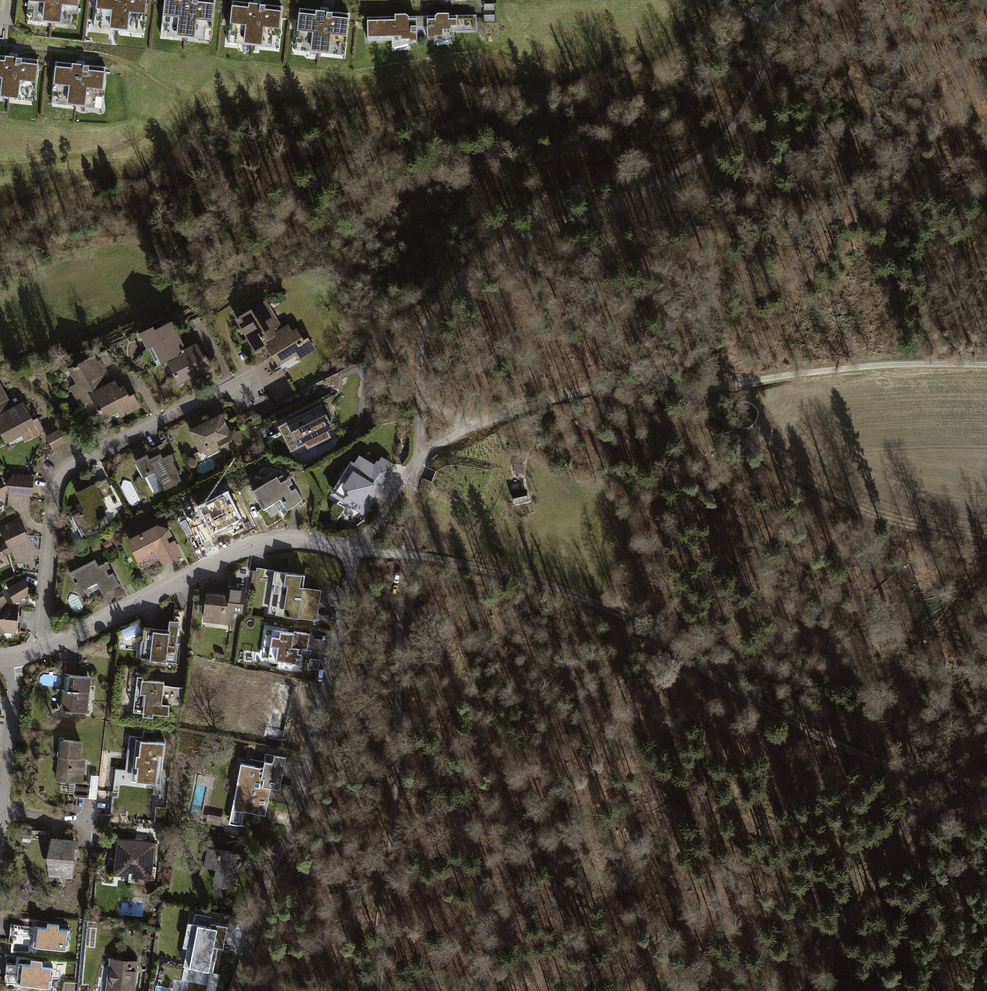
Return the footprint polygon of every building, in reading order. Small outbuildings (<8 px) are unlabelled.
[(28,20),(76,25),(78,0),(30,0),(28,20)] [(94,27),(143,32),(146,0),(97,0),(94,27)] [(161,34),(210,38),(213,0),(165,0),(161,34)] [(282,7),(233,2),(229,41),(278,46),(282,7)] [(349,14),(300,9),(296,49),(345,53),(349,14)] [(418,40),(417,21),(409,21),(409,16),(406,14),(395,14),(395,16),(368,17),(368,41),(392,40),(393,43),(411,39),(411,41),(418,40)] [(476,15),(427,16),(428,37),(435,37),(453,31),(476,30),(476,15)] [(0,56),(0,96),(34,100),(38,60),(0,56)] [(106,67),(57,63),(53,103),(102,108),(106,67)] [(277,299),(250,313),(272,353),(282,347),(291,364),(318,349),(302,320),(291,326),(277,299)] [(176,319),(150,333),(171,372),(181,367),(190,383),(218,369),(202,339),(191,345),(176,319)] [(102,354),(76,368),(97,407),(107,402),(116,419),(144,404),(128,374),(116,380),(102,354)] [(0,382),(0,427),(2,432),(12,426),(21,443),(49,428),(33,399),(22,405),(7,378),(0,382)] [(353,424),(364,420),(360,405),(348,409),(353,424)] [(229,415),(199,429),(212,455),(242,441),(229,415)] [(70,428),(57,434),(62,445),(75,439),(70,428)] [(177,447),(153,457),(165,487),(189,477),(177,447)] [(372,447),(343,490),(373,509),(401,466),(372,447)] [(284,470),(261,483),(273,504),(289,495),(293,503),(306,496),(300,485),(294,488),(284,470)] [(18,505),(22,495),(42,494),(41,477),(10,482),(0,478),(0,513),(18,505)] [(116,477),(86,492),(99,518),(129,503),(116,477)] [(528,497),(525,485),(509,489),(511,500),(528,497)] [(223,499),(200,510),(210,531),(226,524),(229,531),(248,522),(241,507),(230,512),(223,499)] [(20,561),(16,548),(34,540),(28,521),(8,530),(12,536),(0,541),(0,570),(20,561)] [(166,525),(136,540),(149,566),(179,551),(166,525)] [(104,559),(81,571),(91,592),(107,584),(111,592),(130,582),(122,567),(111,573),(104,559)] [(274,570),(267,613),(315,621),(319,593),(303,590),(306,575),(274,570)] [(241,612),(243,589),(230,588),(229,595),(209,594),(207,619),(231,621),(232,611),(241,612)] [(10,638),(25,630),(24,606),(12,598),(0,598),(0,638),(10,638)] [(178,630),(154,628),(150,658),(174,661),(178,630)] [(293,632),(272,629),(268,658),(299,663),(301,649),(307,650),(309,634),(294,631),(293,632)] [(319,660),(311,659),(309,667),(318,669),(319,660)] [(89,678),(70,675),(65,705),(84,708),(89,678)] [(164,679),(137,677),(133,709),(143,710),(143,714),(152,715),(153,711),(169,713),(170,704),(162,703),(164,679)] [(295,686),(276,682),(269,710),(273,711),(269,729),(285,733),(295,686)] [(89,738),(68,737),(65,778),(86,779),(89,738)] [(169,737),(136,738),(136,761),(150,761),(151,771),(170,770),(169,737)] [(273,766),(252,761),(242,800),(267,807),(271,792),(282,795),(290,762),(275,758),(273,766)] [(77,795),(88,797),(91,784),(79,782),(77,795)] [(126,835),(125,869),(164,871),(166,836),(126,835)] [(226,863),(219,885),(248,895),(261,854),(224,841),(218,860),(226,863)] [(80,846),(55,846),(55,873),(80,874),(80,846)] [(199,916),(189,956),(229,967),(239,927),(199,916)] [(47,927),(35,926),(33,946),(68,950),(70,930),(59,929),(59,924),(47,923),(47,927)] [(119,958),(117,990),(144,990),(146,959),(119,958)] [(31,964),(19,963),(17,984),(52,987),(54,967),(42,966),(43,961),(31,960),(31,964)]
